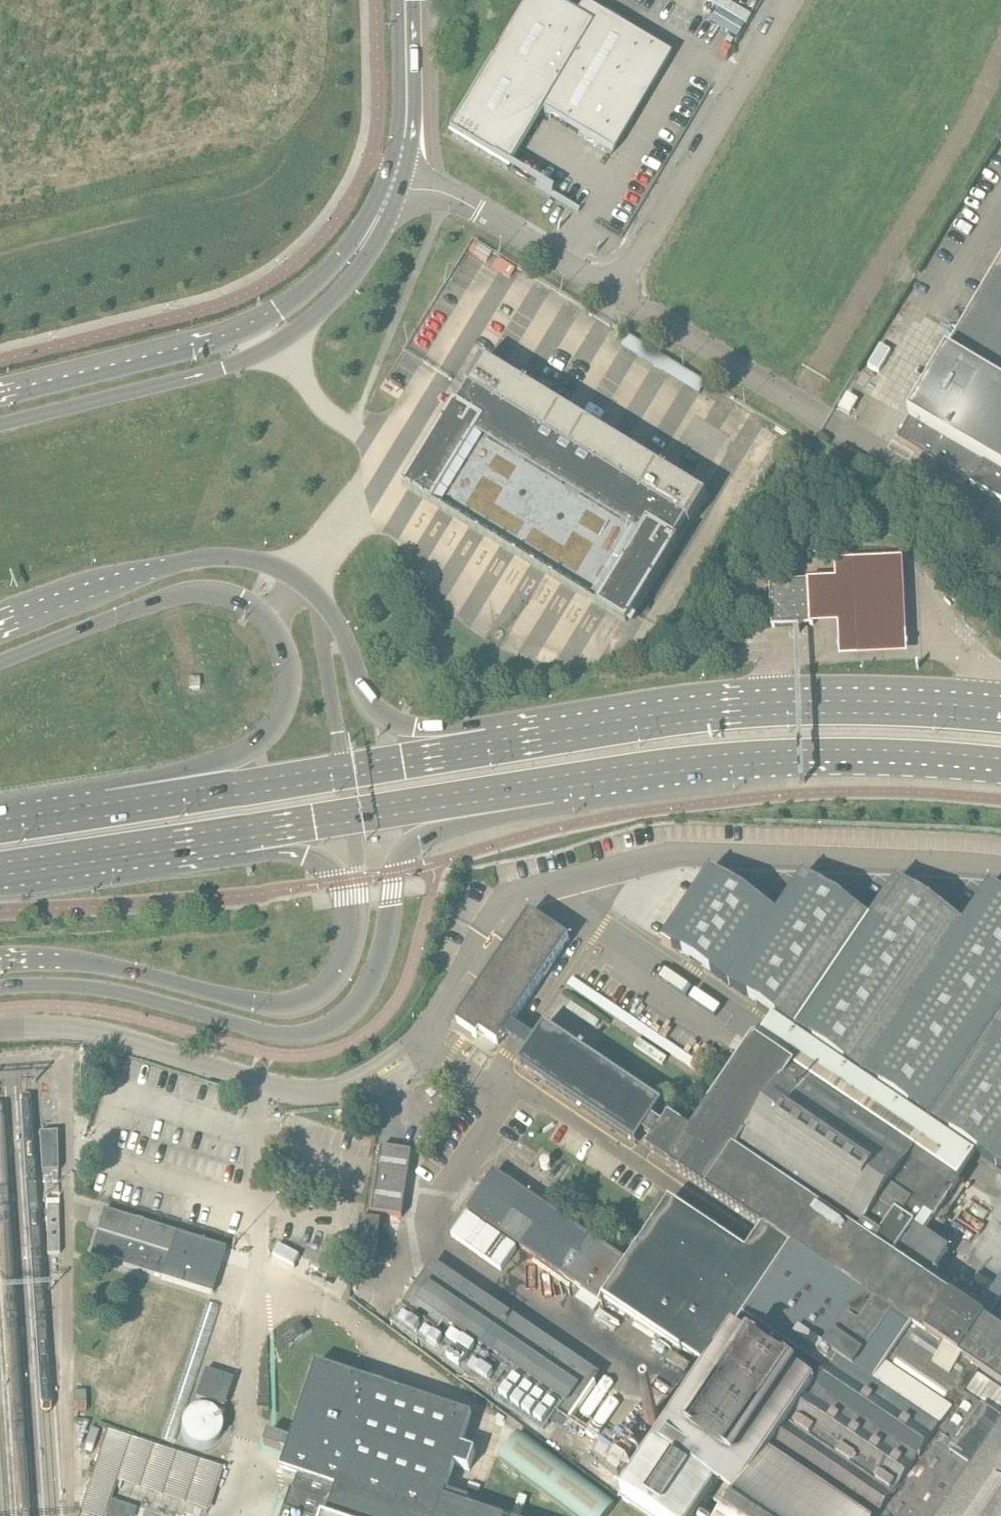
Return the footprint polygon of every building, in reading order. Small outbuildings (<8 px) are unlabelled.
[(615,159),(672,61),(585,10),(578,22),(540,0),(532,0),(452,137),(511,172),(544,117),(615,159)] [(717,9),(709,22),(736,38),(744,25),(717,9)] [(910,420),(898,441),(972,485),(971,486),(1000,503),(1000,266),(910,420)] [(626,345),(700,392),(707,381),(633,334),(626,345)] [(628,630),(710,496),(486,359),(415,475),(404,493),(628,630)] [(850,415),(858,402),(848,395),(840,409),(850,415)] [(837,581),(812,582),(814,626),(839,625),(840,659),(909,656),(903,559),(836,563),(837,581)] [(772,628),(814,626),(812,582),(770,584),(772,628)] [(990,886),(963,926),(896,881),(869,921),(803,876),(776,916),(710,872),(662,942),(1000,1170),(1000,894),(990,886)] [(987,1327),(1000,1306),(1000,1283),(983,1310),(934,1277),(950,1253),(926,1236),(935,1223),(941,1226),(951,1212),(955,1214),(968,1194),(959,1188),(962,1184),(918,1154),(917,1155),(795,1072),(796,1071),(755,1043),(692,1136),(670,1122),(666,1129),(654,1121),(663,1106),(585,1053),(587,1051),(583,1048),(581,1051),(545,1027),(536,1041),(512,1026),(570,941),(531,914),(458,1023),(459,1027),(478,1040),(481,1035),(498,1047),(505,1037),(528,1053),(519,1066),(637,1146),(639,1142),(651,1150),(649,1154),(763,1232),(793,1253),(711,1371),(623,1501),(645,1515),(705,1515),(719,1496),(739,1509),(734,1515),(1000,1515),(1000,1425),(966,1401),(982,1378),(1000,1391),(1000,1337),(987,1327)] [(694,1072),(700,1064),(573,978),(567,987),(694,1072)] [(57,1173),(58,1173),(57,1134),(39,1134),(42,1173),(46,1173),(47,1185),(58,1184),(57,1173)] [(401,1216),(410,1152),(381,1147),(372,1211),(401,1216)] [(605,1300),(711,1371),(793,1253),(763,1232),(748,1253),(670,1203),(628,1264),(496,1174),(469,1213),(602,1304),(605,1300)] [(161,1279),(212,1295),(226,1250),(104,1212),(97,1233),(90,1256),(111,1263),(112,1259),(124,1263),(123,1266),(161,1278),(161,1279)] [(486,1259),(501,1237),(468,1214),(453,1236),(486,1259)] [(377,1254),(381,1222),(361,1219),(357,1251),(377,1254)] [(565,1429),(601,1377),(436,1260),(400,1312),(565,1429)] [(335,1371),(333,1371),(329,1369),(327,1369),(317,1365),(292,1442),(269,1433),(265,1446),(288,1454),(282,1471),(299,1477),(294,1491),(291,1490),(283,1515),(493,1515),(468,1508),(470,1501),(446,1493),(455,1468),(469,1473),(476,1454),(462,1449),(473,1417),(426,1402),(373,1384),(335,1371)] [(195,1398),(222,1406),(231,1378),(204,1370),(195,1398)] [(230,1432),(205,1405),(180,1428),(205,1455),(230,1432)] [(222,1468),(107,1429),(79,1511),(93,1515),(132,1515),(134,1509),(111,1501),(117,1482),(207,1512),(222,1468)] [(517,1432),(497,1458),(573,1515),(605,1515),(613,1505),(517,1432)]
